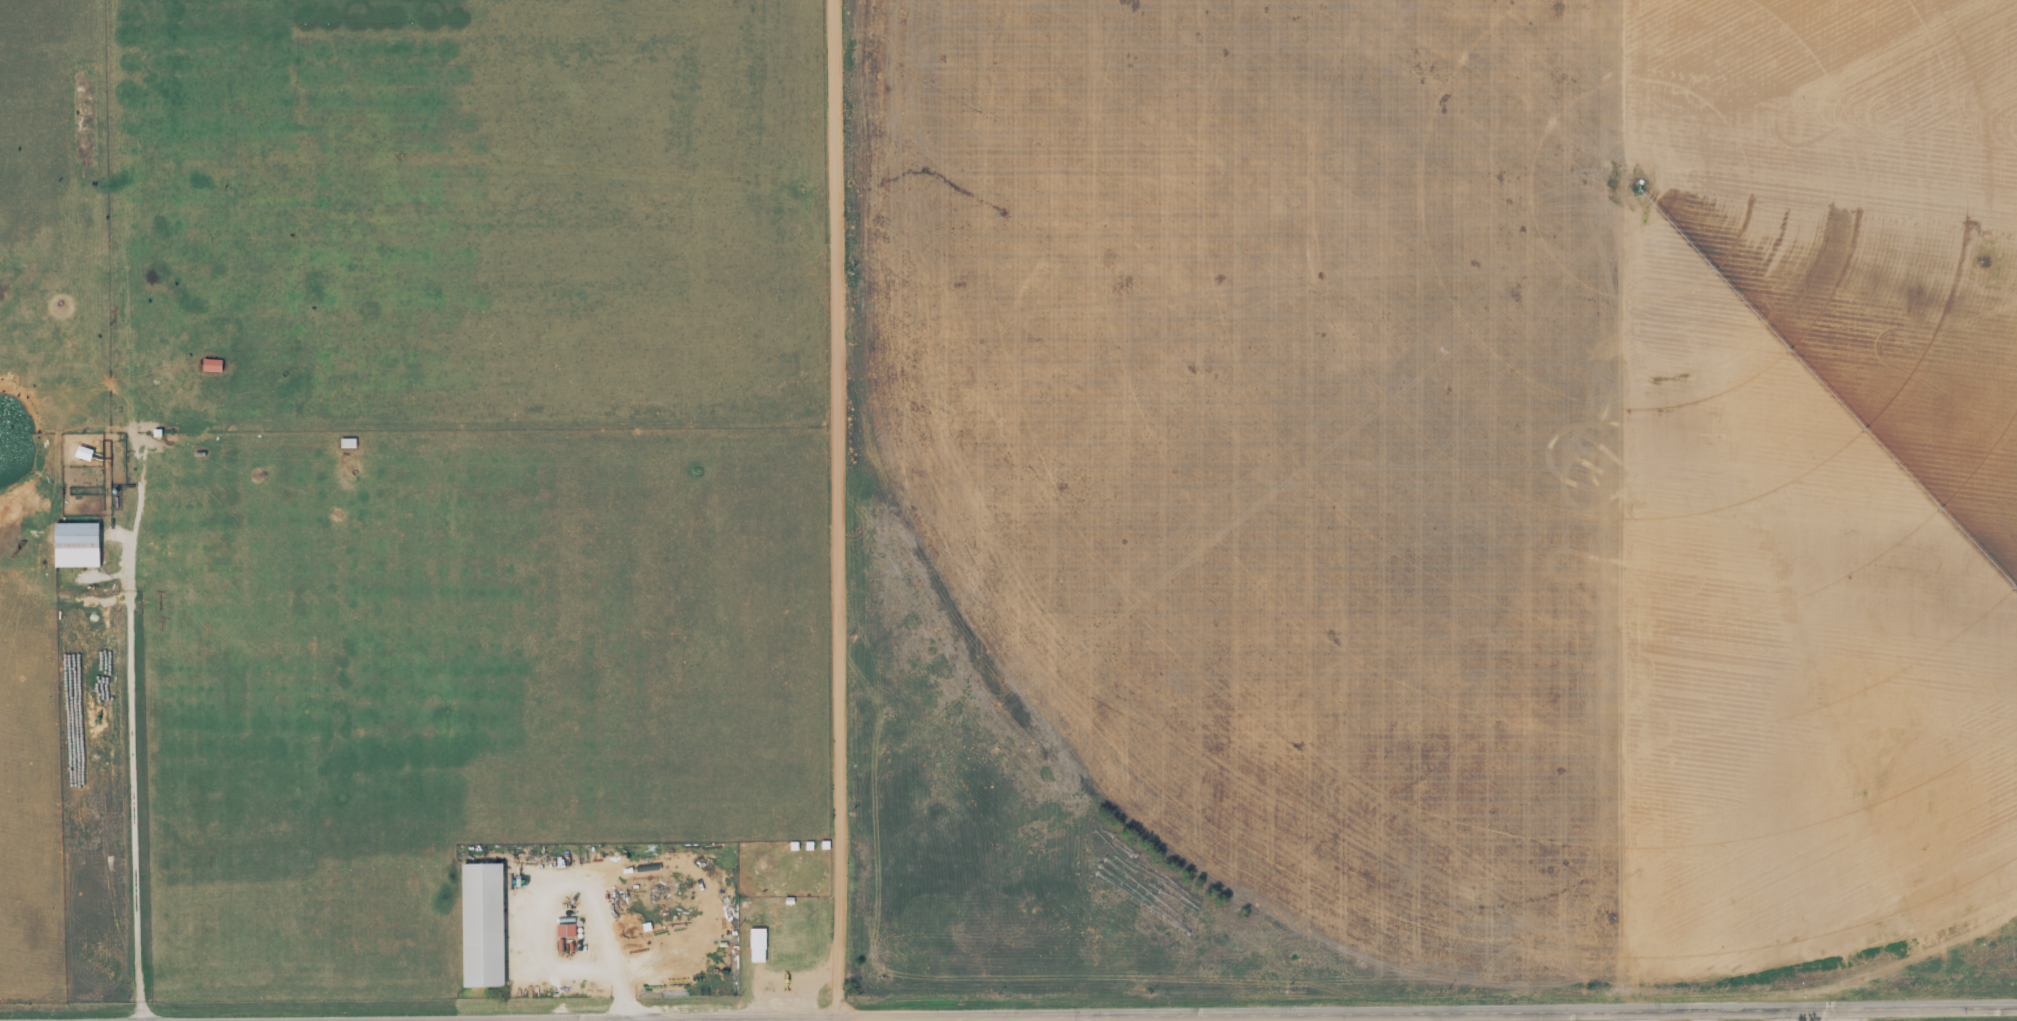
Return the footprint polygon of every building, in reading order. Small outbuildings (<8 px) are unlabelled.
[(353,449),(353,438),(336,438),(336,449),(353,449)] [(48,568),(95,568),(95,523),(48,523),(48,568)] [(498,988),(498,864),(454,864),(454,876),(456,876),(456,988),(498,988)] [(763,928),(746,928),(746,962),(763,962),(763,928)]
